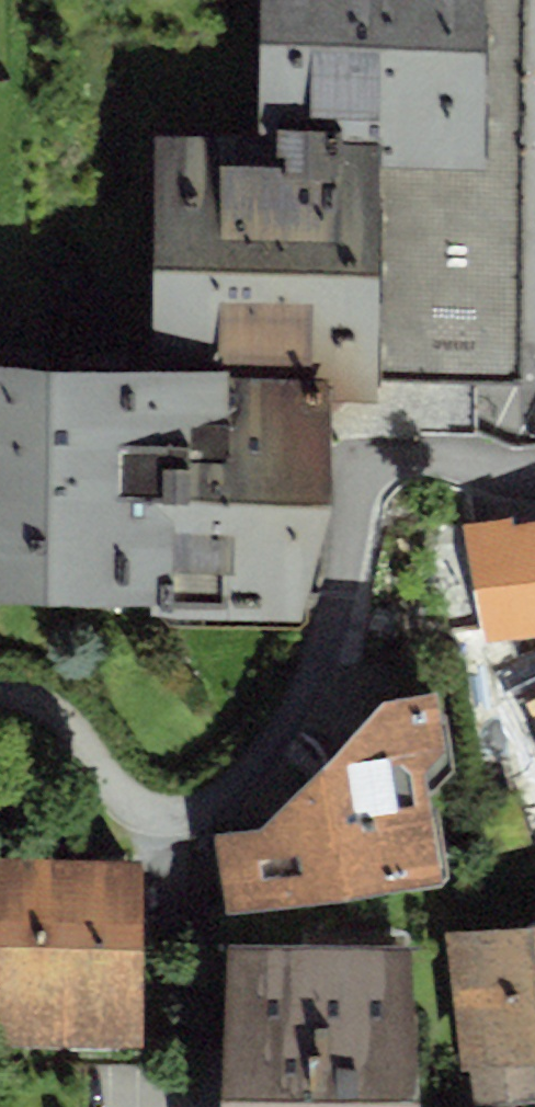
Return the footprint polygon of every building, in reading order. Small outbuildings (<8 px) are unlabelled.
[(257,132),(380,135),(379,164),(482,166),(486,0),(260,0),(257,132)] [(482,166),(379,164),(376,379),(475,380),(521,381),(525,0),(486,0),(482,166)] [(257,132),(152,133),(150,367),(332,369),(332,402),(378,402),(376,379),(379,164),(380,135),(257,132)] [(150,602),(151,623),(303,622),(334,500),(333,438),(332,402),(332,369),(150,367),(0,361),(0,597),(150,602)] [(476,436),(475,380),(376,379),(378,402),(332,402),(333,438),(476,436)] [(462,526),(485,642),(509,637),(534,632),(534,511),(462,526)] [(519,656),(509,637),(485,642),(458,647),(479,780),(490,779),(495,792),(474,799),(490,856),(532,844),(534,847),(534,651),(519,656)] [(260,828),(216,835),(229,911),(441,877),(425,772),(445,750),(436,691),(382,698),(260,828)] [(0,860),(0,1045),(143,1044),(142,860),(0,860)] [(445,931),(461,1070),(469,1069),(473,1106),(534,1099),(534,921),(445,931)] [(229,946),(230,1106),(412,1106),(411,945),(229,946)]
